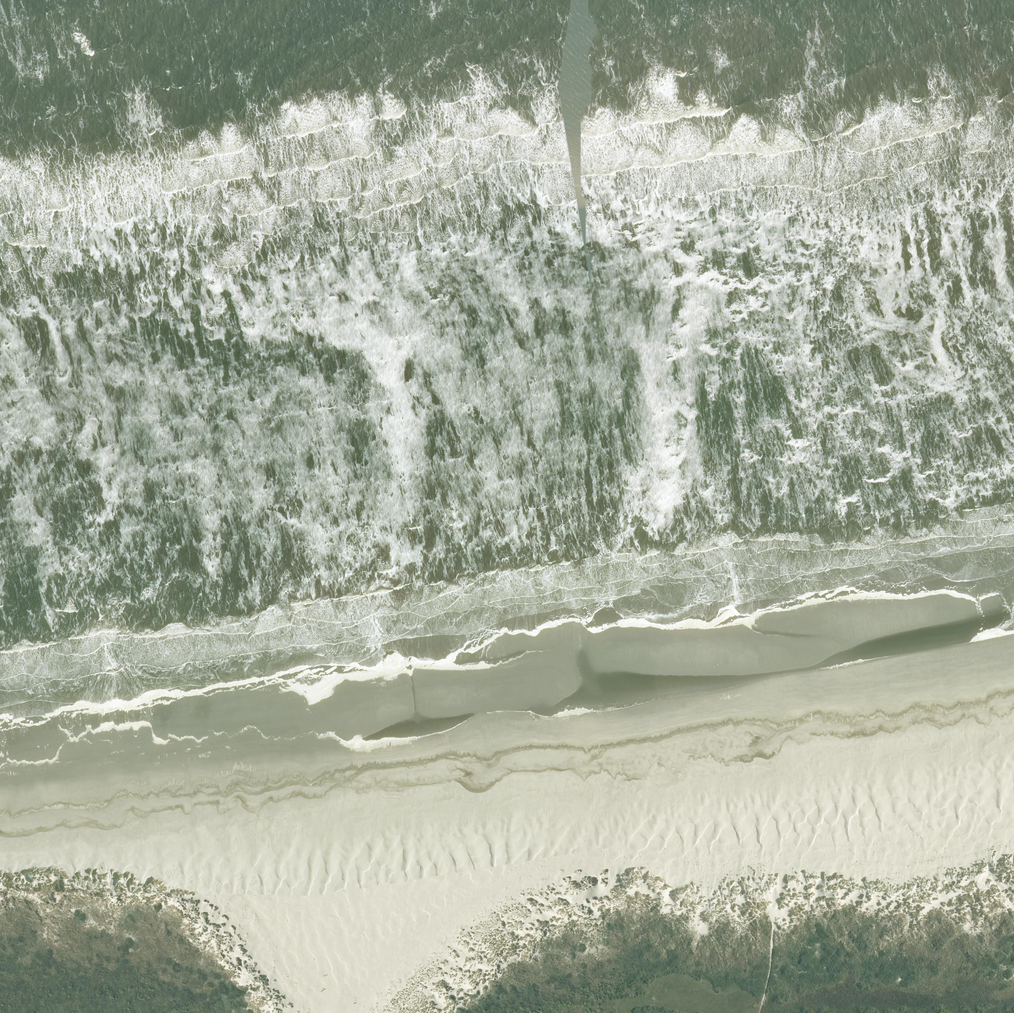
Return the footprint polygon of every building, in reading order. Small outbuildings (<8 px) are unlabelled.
[(387,799),(398,799),(399,787),(387,787),(387,799)]
